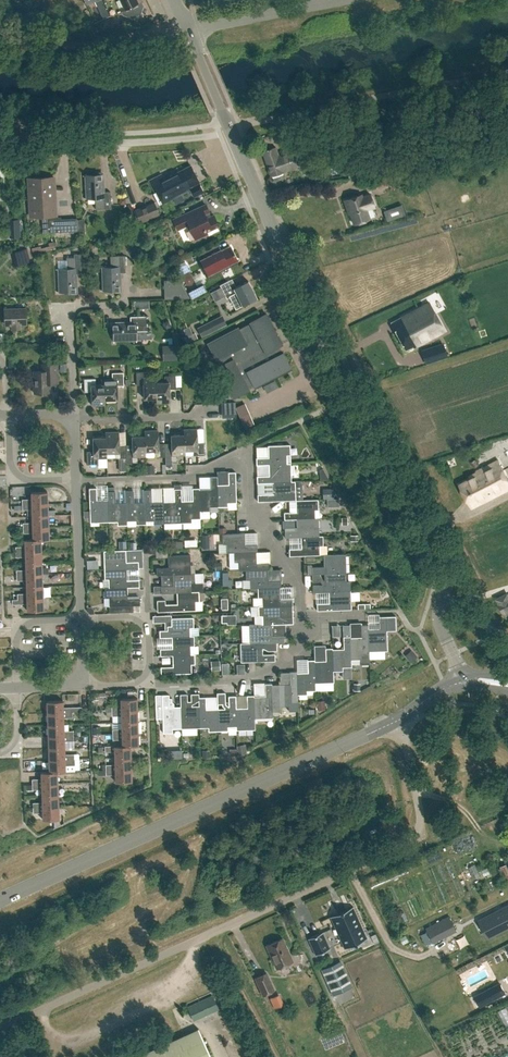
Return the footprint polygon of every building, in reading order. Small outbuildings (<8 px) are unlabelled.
[(141,0),(103,0),(110,16),(121,11),(123,16),(131,19),(140,15),(143,5),(141,0)] [(286,152),(287,156),(284,158),(279,159),(276,147),(263,152),(271,175),(288,169),(299,165),(301,169),(310,166),(303,146),(286,152)] [(149,181),(161,204),(190,189),(193,196),(203,191),(199,182),(191,165),(170,176),(161,180),(159,176),(149,181)] [(397,182),(393,168),(373,175),(375,182),(388,177),(391,184),(397,182)] [(95,198),(96,209),(111,208),(110,191),(102,192),(101,174),(83,175),(83,176),(87,176),(88,191),(86,191),(87,198),(84,198),(95,198)] [(30,216),(56,215),(54,177),(28,178),(30,216)] [(361,194),(344,200),(347,208),(348,207),(354,224),(369,218),(366,209),(374,206),(370,193),(362,196),(361,194)] [(155,201),(135,209),(140,223),(160,215),(155,201)] [(178,230),(189,225),(196,239),(208,234),(207,231),(219,226),(214,215),(207,218),(205,214),(210,212),(206,204),(173,219),(178,230)] [(384,211),(387,221),(406,214),(403,204),(384,211)] [(19,219),(9,220),(10,237),(20,236),(19,219)] [(64,232),(63,219),(49,219),(50,232),(64,232)] [(41,252),(56,249),(54,241),(49,243),(50,246),(40,248),(41,252)] [(220,249),(217,251),(214,245),(196,254),(206,275),(237,260),(231,246),(221,251),(220,249)] [(31,262),(27,248),(12,252),(16,266),(31,262)] [(75,274),(82,274),(81,254),(74,254),(74,257),(66,257),(67,269),(56,269),(56,270),(59,269),(59,276),(60,276),(61,291),(57,291),(57,292),(75,291),(75,274)] [(82,254),(82,264),(93,265),(93,255),(82,254)] [(118,272),(126,272),(125,255),(110,256),(111,267),(100,267),(100,268),(102,268),(103,274),(104,274),(105,290),(101,290),(119,290),(118,272)] [(243,305),(257,297),(248,281),(236,287),(232,279),(220,285),(227,298),(230,296),(236,309),(243,305)] [(165,298),(165,299),(189,298),(180,280),(164,280),(164,290),(169,289),(169,298),(165,298)] [(413,345),(414,347),(445,330),(429,302),(391,322),(406,349),(413,345)] [(4,309),(5,324),(26,324),(26,308),(4,309)] [(291,367),(284,352),(279,355),(276,347),(282,344),(266,313),(250,321),(251,322),(239,328),(239,327),(208,343),(215,358),(216,358),(220,365),(217,366),(233,398),(248,390),(248,389),(254,386),(254,387),(291,367)] [(136,331),(147,330),(147,316),(130,316),(130,323),(113,324),(114,342),(114,338),(129,338),(129,339),(136,339),(136,342),(137,342),(136,331)] [(212,320),(197,328),(202,336),(216,329),(212,320)] [(181,328),(187,342),(197,338),(192,324),(181,328)] [(443,344),(434,347),(438,359),(447,356),(443,344)] [(167,346),(168,359),(178,358),(177,346),(167,346)] [(50,392),(49,383),(58,383),(58,378),(57,363),(42,363),(42,371),(33,371),(34,393),(50,392)] [(156,382),(156,377),(148,377),(147,371),(136,372),(136,385),(143,385),(144,398),(156,398),(157,398),(156,382)] [(104,399),(105,399),(117,399),(117,385),(124,385),(123,372),(112,373),(112,379),(103,379),(104,384),(104,399)] [(164,382),(156,382),(157,398),(156,398),(157,403),(170,402),(169,389),(176,388),(176,375),(164,376),(164,382)] [(104,384),(96,384),(95,378),(84,379),(85,392),(91,391),(92,405),(105,404),(105,399),(104,399),(104,384)] [(222,411),(235,411),(235,402),(221,402),(222,411)] [(254,424),(248,411),(240,415),(245,427),(254,424)] [(302,432),(299,426),(285,433),(287,437),(295,433),(299,433),(302,432)] [(184,429),(184,434),(185,449),(193,449),(193,455),(204,455),(204,442),(197,442),(197,428),(184,429)] [(145,451),(146,451),(154,451),(154,457),(165,456),(165,448),(165,443),(158,443),(158,430),(144,430),(145,435),(145,451)] [(126,445),(119,445),(119,431),(105,432),(105,437),(106,437),(106,452),(107,452),(115,452),(115,458),(126,458),(126,450),(126,449),(126,445)] [(172,464),(172,461),(177,461),(176,455),(185,454),(185,449),(184,434),(171,434),(172,448),(165,448),(165,456),(165,461),(166,461),(166,464),(172,464)] [(145,435),(132,436),(133,449),(126,449),(126,450),(126,458),(126,463),(138,462),(137,456),(146,456),(146,451),(145,451),(145,435)] [(106,437),(105,437),(93,437),(93,451),(87,451),(87,464),(98,464),(98,458),(107,457),(107,452),(106,452),(106,437)] [(256,464),(269,464),(268,464),(287,463),(286,455),(290,454),(290,444),(268,445),(268,457),(256,457),(256,464)] [(479,465),(476,459),(471,461),(474,467),(479,465)] [(471,508),(507,489),(507,478),(498,460),(476,471),(477,472),(469,476),(470,478),(459,484),(471,508)] [(291,481),(291,463),(287,463),(268,464),(269,464),(269,475),(257,476),(257,483),(273,482),(291,481)] [(320,479),(329,479),(323,467),(320,469),(320,479)] [(236,502),(236,483),(235,471),(228,472),(229,484),(217,484),(218,506),(228,506),(228,502),(236,502)] [(210,476),(210,483),(210,488),(199,489),(200,511),(210,510),(209,507),(218,506),(217,484),(217,476),(210,476)] [(261,494),(257,494),(258,501),(261,501),(271,501),(296,500),(303,499),(302,480),(295,481),(291,481),(273,482),(273,493),(261,494)] [(90,522),(109,521),(108,499),(97,500),(96,487),(89,488),(90,522)] [(163,501),(164,523),(182,522),(181,500),(181,488),(174,488),(174,501),(163,501)] [(200,518),(200,511),(199,489),(199,488),(192,488),(193,500),(181,500),(182,522),(192,522),(192,518),(200,518)] [(154,523),(164,523),(163,501),(151,501),(151,489),(144,490),(144,502),(145,502),(145,520),(146,520),(154,520),(154,523)] [(332,489),(323,489),(324,497),(332,497),(332,489)] [(146,524),(146,520),(145,520),(145,502),(144,502),(133,502),(133,490),(126,490),(126,502),(127,521),(136,520),(136,524),(146,524)] [(31,499),(22,499),(22,504),(48,503),(47,491),(31,492),(31,499)] [(117,521),(117,525),(128,524),(127,521),(126,502),(115,503),(115,491),(114,491),(108,491),(107,491),(108,499),(109,521),(117,521)] [(296,511),(284,512),(284,519),(296,519),(296,518),(315,518),(315,517),(314,509),(318,509),(318,499),(303,499),(296,500),(296,511)] [(22,504),(22,509),(32,509),(32,516),(48,515),(48,503),(22,504)] [(32,522),(23,522),(23,528),(48,527),(48,515),(32,516),(32,522)] [(297,530),(285,530),(285,537),(286,537),(301,537),(301,536),(319,536),(319,535),(318,517),(315,517),(315,518),(296,518),(296,519),(297,530)] [(23,528),(23,533),(32,533),(33,539),(41,539),(49,539),(48,527),(23,528)] [(244,533),(237,533),(222,533),(223,544),(226,543),(227,552),(234,552),(256,551),(257,551),(257,544),(245,544),(244,533)] [(301,548),(289,548),(289,555),(289,556),(304,555),(305,555),(320,554),(324,554),(327,554),(327,545),(323,546),(323,535),(319,535),(319,536),(301,536),(301,537),(301,548)] [(25,546),(15,546),(16,551),(41,550),(41,539),(33,539),(25,539),(25,546)] [(16,557),(25,556),(25,563),(42,562),(41,550),(16,551),(16,557)] [(126,550),(104,550),(104,569),(127,568),(127,569),(139,568),(139,567),(138,561),(126,561),(126,550)] [(238,570),(246,570),(268,569),(269,569),(269,562),(257,562),(256,551),(234,552),(234,562),(238,561),(238,570)] [(312,565),(307,565),(308,574),(312,574),(324,573),(346,572),(346,553),(327,554),(324,554),(324,566),(312,566),(312,565)] [(157,575),(172,574),(191,573),(190,555),(168,555),(168,567),(156,568),(157,575)] [(26,569),(16,570),(17,575),(42,574),(42,562),(25,563),(26,569)] [(104,569),(105,579),(108,579),(109,587),(127,586),(127,587),(139,586),(139,579),(127,580),(127,569),(127,568),(104,569)] [(246,570),(246,580),(250,579),(250,588),(251,588),(257,588),(280,587),(281,587),(280,580),(268,580),(268,569),(246,570)] [(312,585),(313,592),(328,591),(343,591),(343,590),(351,590),(350,582),(347,582),(346,572),(324,573),(312,574),(312,581),(320,581),(323,584),(312,585)] [(172,574),(173,585),(154,586),(154,593),(177,592),(191,591),(191,583),(195,583),(195,573),(191,573),(172,574)] [(17,580),(26,580),(26,586),(42,586),(42,574),(17,575),(17,580)] [(26,593),(17,593),(17,598),(43,597),(42,586),(26,586),(26,593)] [(133,605),(140,605),(140,597),(127,598),(127,587),(127,586),(109,587),(105,587),(105,597),(109,597),(110,612),(133,611),(133,605)] [(261,597),(262,605),(262,606),(280,605),(292,605),(292,598),(280,598),(280,587),(257,588),(258,597),(261,597)] [(329,603),(317,603),(317,610),(351,609),(351,590),(343,590),(343,591),(328,591),(329,603)] [(157,611),(196,610),(195,601),(199,601),(199,591),(191,591),(177,592),(177,603),(165,604),(165,600),(157,600),(157,611)] [(506,615),(507,614),(507,599),(505,594),(496,598),(499,604),(503,613),(505,612),(506,615)] [(43,610),(43,597),(17,598),(17,599),(12,599),(12,604),(18,604),(27,603),(27,610),(43,610)] [(271,624),(293,623),(293,616),(281,616),(280,605),(262,606),(262,605),(258,605),(258,616),(262,616),(262,624),(271,624)] [(193,617),(171,618),(171,615),(164,615),(165,622),(171,622),(171,625),(167,625),(167,630),(159,630),(160,637),(172,637),(172,636),(190,636),(190,635),(190,627),(194,627),(193,617)] [(387,650),(387,630),(396,630),(395,616),(379,616),(379,628),(368,629),(369,651),(387,650)] [(262,643),(277,642),(278,642),(284,642),(284,635),(272,635),(271,624),(262,624),(249,624),(250,642),(250,643),(262,642),(262,643)] [(343,625),(343,636),(344,648),(333,649),(332,649),(333,671),(343,670),(343,667),(351,666),(351,659),(350,637),(350,624),(343,625)] [(370,664),(369,655),(369,651),(368,629),(368,624),(361,624),(361,636),(350,637),(351,659),(361,659),(361,664),(370,664)] [(191,654),(191,646),(194,645),(194,635),(190,635),(190,636),(172,636),(172,637),(172,648),(160,648),(160,655),(172,655),(191,654)] [(241,662),(245,662),(275,660),(275,653),(263,654),(262,648),(263,648),(268,650),(277,650),(277,642),(262,643),(262,642),(250,643),(250,642),(240,643),(241,662)] [(315,683),(334,682),(333,671),(332,649),(333,649),(332,648),(325,648),(326,660),(315,660),(314,660),(315,683)] [(411,662),(417,656),(411,649),(405,655),(411,662)] [(172,655),(173,666),(161,666),(161,674),(191,673),(191,664),(195,664),(194,653),(191,654),(172,655)] [(297,694),(298,694),(307,694),(307,690),(316,690),(315,683),(314,660),(315,660),(315,659),(307,660),(308,672),(297,672),(296,672),(297,694)] [(219,660),(211,661),(212,670),(220,669),(219,660)] [(351,666),(343,667),(343,670),(343,678),(352,678),(351,666)] [(280,711),(280,706),(289,706),(289,710),(298,710),(298,694),(297,694),(296,672),(297,672),(297,671),(290,671),(290,684),(278,684),(272,684),(273,711),(280,711)] [(254,718),(255,718),(273,717),(273,711),(272,684),(272,683),(265,683),(265,695),(254,696),(254,718)] [(226,706),(225,697),(225,692),(217,693),(217,697),(217,708),(218,730),(228,730),(228,726),(236,726),(236,708),(236,695),(228,696),(229,708),(228,708),(226,706)] [(191,701),(188,704),(187,694),(180,694),(180,706),(181,706),(181,728),(200,727),(199,705),(198,693),(191,693),(191,701)] [(199,697),(199,693),(198,693),(199,705),(200,727),(208,727),(208,731),(218,730),(217,708),(206,709),(206,697),(199,697)] [(156,719),(163,718),(163,732),(172,732),(172,728),(181,728),(181,706),(180,706),(169,706),(169,694),(155,695),(156,719)] [(255,729),(255,725),(255,718),(254,718),(254,696),(254,695),(247,695),(247,707),(236,708),(236,726),(236,730),(255,729)] [(111,705),(112,711),(137,710),(137,697),(120,698),(121,705),(111,705)] [(63,700),(47,701),(47,713),(73,712),(82,712),(82,706),(63,707),(63,700)] [(121,722),(138,721),(137,710),(112,711),(112,716),(121,715),(121,722)] [(63,717),(73,717),(73,712),(47,713),(47,725),(64,724),(63,717)] [(122,728),(112,729),(113,734),(138,733),(138,721),(121,722),(122,728)] [(73,730),(64,731),(64,724),(47,725),(48,736),(73,736),(73,730)] [(130,745),(138,745),(138,733),(113,734),(113,739),(122,739),(122,745),(130,745)] [(64,741),(74,741),(73,736),(48,736),(48,748),(65,748),(64,741)] [(245,744),(237,745),(238,753),(238,754),(242,753),(246,753),(246,752),(246,749),(245,744)] [(105,751),(114,751),(115,757),(131,757),(130,745),(122,745),(105,746),(105,751)] [(74,754),(65,754),(65,748),(48,748),(49,760),(74,759),(74,754)] [(182,749),(173,750),(174,759),(183,758),(182,749)] [(115,764),(105,764),(106,769),(131,769),(131,757),(115,757),(115,764)] [(65,764),(74,764),(74,759),(49,760),(49,771),(49,772),(57,771),(57,772),(65,771),(65,764)] [(115,781),(132,781),(131,769),(106,769),(106,775),(115,774),(115,781)] [(41,778),(32,779),(32,784),(58,783),(57,772),(57,771),(49,772),(49,771),(41,772),(41,778)] [(32,789),(41,789),(42,795),(58,795),(58,783),(32,784),(32,789)] [(42,795),(42,802),(33,802),(33,807),(58,806),(58,795),(42,795)] [(33,807),(33,813),(42,812),(43,819),(59,819),(58,806),(33,807)] [(367,938),(353,907),(353,906),(330,917),(335,928),(339,937),(344,948),(344,949),(352,945),(353,946),(359,943),(359,942),(367,938)] [(487,917),(495,933),(507,927),(507,906),(487,917)] [(450,916),(426,929),(432,941),(457,929),(450,916)] [(320,933),(323,932),(322,932),(308,938),(308,939),(315,954),(315,955),(330,948),(327,949),(320,933)] [(276,968),(292,961),(282,938),(266,945),(276,968)] [(333,995),(352,986),(340,960),(321,969),(333,995)] [(255,978),(263,995),(274,990),(266,973),(255,978)] [(500,983),(481,993),(486,1003),(505,992),(500,983)] [(212,995),(188,1006),(194,1020),(218,1009),(212,995)] [(477,1006),(474,1007),(472,1003),(462,1007),(466,1016),(479,1011),(477,1006)] [(184,1035),(136,1056),(211,1056),(199,1028),(184,1035)]
